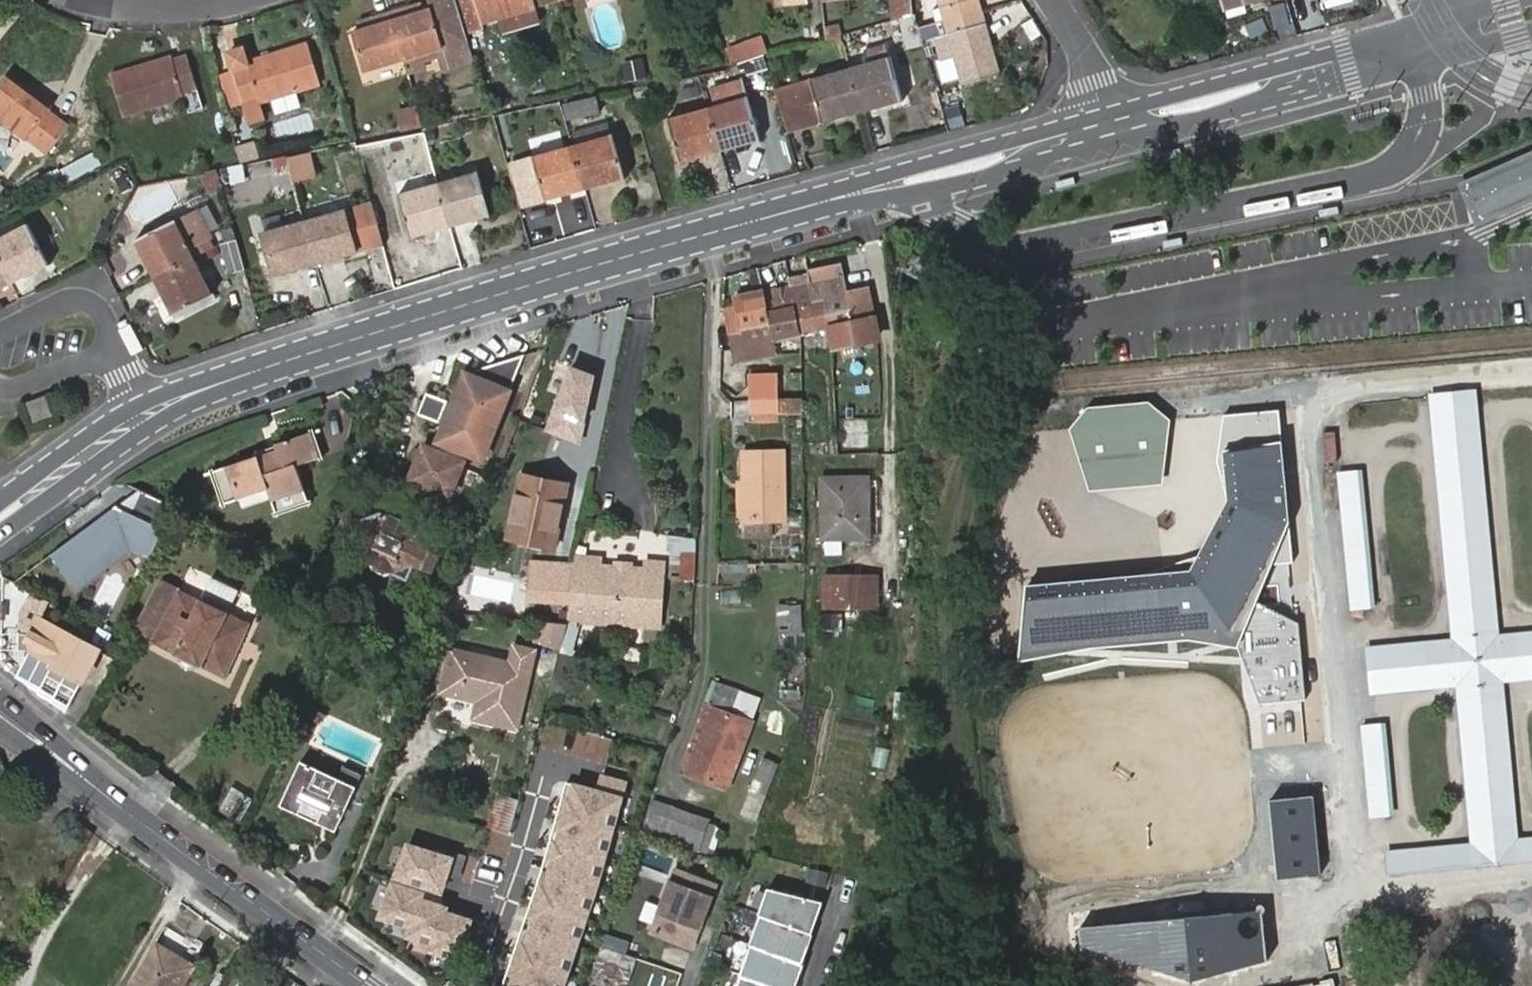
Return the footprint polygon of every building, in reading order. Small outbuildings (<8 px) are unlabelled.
[(404,58),(443,46),(448,65),(474,58),(466,29),(457,0),(428,0),(431,8),(423,10),(407,16),(404,8),(391,12),(404,58)] [(484,20),(478,0),(457,0),(466,29),(486,23),(484,20)] [(545,0),(478,0),(484,20),(536,4),(536,2),(545,0)] [(894,20),(901,18),(911,15),(909,0),(892,0),(894,20)] [(979,9),(976,0),(939,0),(940,7),(944,7),(948,18),(979,9)] [(407,16),(423,10),(421,3),(404,8),(407,16)] [(983,23),(979,9),(948,18),(921,27),(924,40),(934,38),(941,59),(955,55),(964,82),(1001,72),(986,22),(983,23)] [(366,69),(404,58),(391,12),(378,15),(381,23),(364,29),(355,32),(366,69)] [(910,47),(925,42),(924,40),(921,27),(917,13),(911,15),(901,18),(910,47)] [(361,21),(364,29),(381,23),(378,15),(361,21)] [(823,24),(805,25),(806,40),(824,39),(823,24)] [(842,24),(825,25),(826,39),(843,38),(842,24)] [(728,44),(734,61),(769,50),(764,35),(728,44)] [(244,101),(250,122),(264,118),(261,101),(278,95),(304,87),(319,83),(307,41),(248,57),(245,47),(229,51),(235,71),(244,101)] [(890,42),(868,48),(872,61),(894,55),(890,42)] [(172,54),(110,73),(124,114),(184,96),(190,111),(203,107),(186,53),(173,57),(172,54)] [(632,80),(649,77),(645,57),(628,60),(632,80)] [(850,68),(863,110),(901,99),(890,58),(850,68)] [(787,130),(863,110),(850,68),(812,79),(777,89),(787,130)] [(0,84),(0,117),(47,152),(68,124),(50,109),(52,104),(10,71),(0,84)] [(235,71),(218,76),(227,106),(244,101),(235,71)] [(717,106),(710,109),(721,148),(759,136),(742,80),(713,88),(717,106)] [(957,83),(938,89),(942,101),(961,95),(957,83)] [(304,87),(278,95),(283,110),(309,103),(304,87)] [(593,97),(563,104),(567,118),(597,111),(593,97)] [(402,132),(424,127),(419,105),(397,111),(402,132)] [(721,148),(710,109),(671,120),(681,158),(721,148)] [(430,152),(425,131),(410,134),(415,156),(430,152)] [(613,135),(575,146),(586,186),(624,175),(613,135)] [(586,186),(575,146),(533,158),(543,198),(586,186)] [(1181,156),(1179,149),(1160,154),(1162,161),(1181,156)] [(98,150),(61,169),(68,182),(105,163),(98,150)] [(312,154),(288,158),(289,160),(294,178),(316,173),(312,154)] [(1466,187),(1480,218),(1531,195),(1531,159),(1466,187)] [(209,194),(226,190),(221,169),(204,173),(209,194)] [(478,172),(437,183),(451,225),(490,213),(478,172)] [(1076,185),(1074,178),(1055,182),(1057,189),(1076,185)] [(451,225),(437,183),(399,193),(411,236),(451,225)] [(374,201),(306,221),(318,262),(385,242),(374,201)] [(137,238),(156,276),(196,257),(205,252),(198,239),(210,233),(214,231),(202,206),(137,238)] [(1340,214),(1339,207),(1319,211),(1321,218),(1340,214)] [(318,262),(306,221),(266,233),(278,273),(318,262)] [(13,281),(50,261),(29,224),(0,239),(0,256),(13,281)] [(216,247),(210,233),(198,239),(205,252),(216,247)] [(1184,245),(1182,238),(1163,242),(1164,249),(1184,245)] [(236,239),(222,245),(232,272),(245,267),(236,239)] [(13,281),(0,256),(0,287),(13,281)] [(196,257),(156,276),(175,311),(193,302),(213,291),(196,257)] [(835,343),(877,335),(876,319),(870,285),(848,290),(840,261),(809,268),(810,271),(816,296),(824,296),(832,327),(835,343)] [(810,271),(789,276),(791,283),(803,333),(832,327),(824,296),(816,296),(810,271)] [(780,338),(803,333),(791,283),(763,291),(766,300),(726,310),(738,359),(757,355),(757,353),(782,348),(780,338)] [(449,402),(439,399),(434,397),(425,417),(446,426),(435,452),(431,451),(417,487),(455,502),(474,459),(485,464),(531,355),(473,372),(469,370),(455,405),(449,402)] [(570,369),(547,431),(580,438),(594,374),(570,369)] [(758,398),(782,398),(781,378),(759,379),(758,398)] [(442,392),(439,399),(449,402),(451,396),(442,392)] [(34,423),(56,414),(47,394),(26,404),(34,423)] [(1531,858),(1531,837),(1513,839),(1498,678),(1531,675),(1531,634),(1494,637),(1472,394),(1436,397),(1458,642),(1372,649),(1376,689),(1460,681),(1475,844),(1389,852),(1391,870),(1531,858)] [(782,415),(805,415),(805,398),(782,398),(758,398),(758,415),(782,415)] [(1148,402),(1089,407),(1069,429),(1089,491),(1161,485),(1170,420),(1148,402)] [(838,419),(839,446),(867,446),(866,417),(855,417),(855,410),(844,411),(845,417),(838,419)] [(1194,568),(1027,584),(1022,661),(1090,648),(1186,638),(1239,647),(1260,704),(1306,699),(1301,624),(1257,602),(1291,522),(1281,411),(1223,416),(1219,452),(1224,502),(1194,568)] [(782,425),(782,415),(758,415),(758,425),(782,425)] [(260,455),(258,450),(215,467),(226,501),(270,485),(275,501),(295,495),(297,503),(310,498),(297,459),(322,451),(314,426),(275,441),(278,449),(260,455)] [(257,447),(258,450),(260,455),(278,449),(275,441),(257,447)] [(748,477),(749,518),(788,518),(786,450),(747,451),(748,477)] [(1363,468),(1339,471),(1353,608),(1377,606),(1363,468)] [(509,537),(555,546),(568,483),(523,474),(509,537)] [(741,518),(749,518),(748,477),(740,477),(741,518)] [(825,480),(825,535),(868,534),(866,479),(825,480)] [(133,490),(50,557),(74,587),(128,544),(149,556),(175,508),(133,490)] [(295,495),(275,501),(279,510),(297,503),(295,495)] [(371,522),(363,518),(354,515),(348,532),(363,538),(357,554),(374,561),(377,553),(399,561),(410,555),(417,559),(432,563),(440,548),(423,540),(429,525),(383,509),(380,518),(371,522)] [(383,509),(363,518),(371,522),(380,518),(383,509)] [(699,555),(697,535),(670,537),(671,557),(699,555)] [(78,592),(128,550),(147,560),(149,556),(128,544),(74,587),(78,592)] [(648,566),(575,563),(574,600),(572,622),(666,626),(670,554),(648,552),(648,566)] [(377,553),(374,561),(411,575),(417,559),(410,555),(399,561),(377,553)] [(574,600),(575,563),(530,561),(528,598),(574,600)] [(875,578),(823,577),(823,607),(876,607),(875,578)] [(153,639),(225,674),(251,623),(181,588),(153,639)] [(23,632),(31,636),(39,622),(48,605),(31,597),(20,618),(23,632)] [(778,634),(803,634),(804,604),(778,604),(778,634)] [(844,613),(825,613),(825,631),(844,631),(844,613)] [(538,639),(561,647),(567,623),(542,621),(538,639)] [(46,665),(83,683),(99,650),(39,622),(31,636),(33,638),(30,655),(46,662),(46,665)] [(511,662),(488,657),(451,649),(441,691),(479,701),(476,717),(518,726),(536,649),(516,645),(514,654),(511,662)] [(492,649),(488,657),(511,662),(514,654),(492,649)] [(760,712),(763,693),(715,684),(712,704),(760,712)] [(682,769),(687,771),(714,705),(710,703),(682,769)] [(714,705),(687,771),(728,787),(754,719),(714,705)] [(1386,722),(1363,725),(1373,817),(1396,815),(1386,722)] [(766,757),(756,779),(769,785),(779,762),(766,757)] [(314,773),(317,769),(298,760),(277,804),(297,814),(302,803),(320,812),(315,821),(334,830),(355,786),(337,777),(334,783),(314,773)] [(769,785),(756,779),(743,812),(758,817),(769,785)] [(566,782),(542,869),(501,985),(562,985),(597,888),(621,797),(566,782)] [(512,827),(519,798),(504,795),(497,823),(512,827)] [(666,837),(677,803),(654,795),(641,828),(666,837)] [(1313,796),(1269,800),(1278,880),(1322,875),(1313,796)] [(720,818),(677,803),(666,837),(709,851),(720,818)] [(453,858),(407,841),(395,875),(441,891),(453,858)] [(754,864),(759,851),(750,848),(745,861),(754,864)] [(672,867),(649,930),(691,945),(714,882),(672,867)] [(805,884),(829,889),(832,873),(809,868),(805,884)] [(424,891),(391,880),(380,915),(412,925),(409,935),(436,944),(434,951),(460,959),(472,920),(444,912),(446,906),(422,899),(424,891)] [(811,933),(823,901),(768,887),(758,913),(760,914),(749,943),(750,944),(802,963),(813,933),(811,933)] [(1263,909),(1079,927),(1079,949),(1194,982),(1267,960),(1263,909)] [(804,964),(802,963),(750,944),(739,973),(773,985),(795,985),(804,964)] [(135,985),(183,985),(195,966),(159,945),(135,985)] [(636,956),(604,945),(595,969),(627,980),(636,956)] [(640,980),(658,985),(672,985),(676,976),(645,966),(640,980)] [(742,975),(738,985),(772,985),(742,975)]
